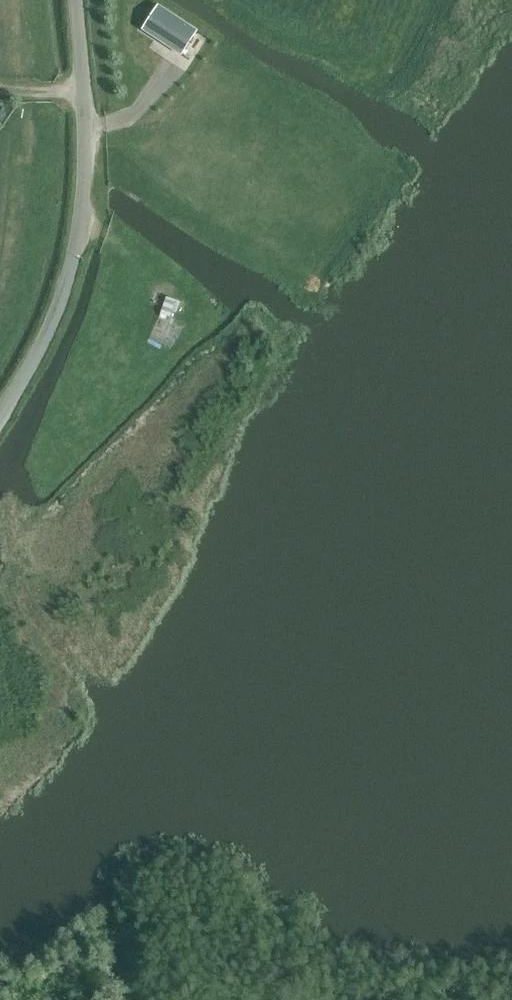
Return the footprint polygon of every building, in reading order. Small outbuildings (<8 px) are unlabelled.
[(182,55),(197,31),(158,6),(143,29),(182,55)]
